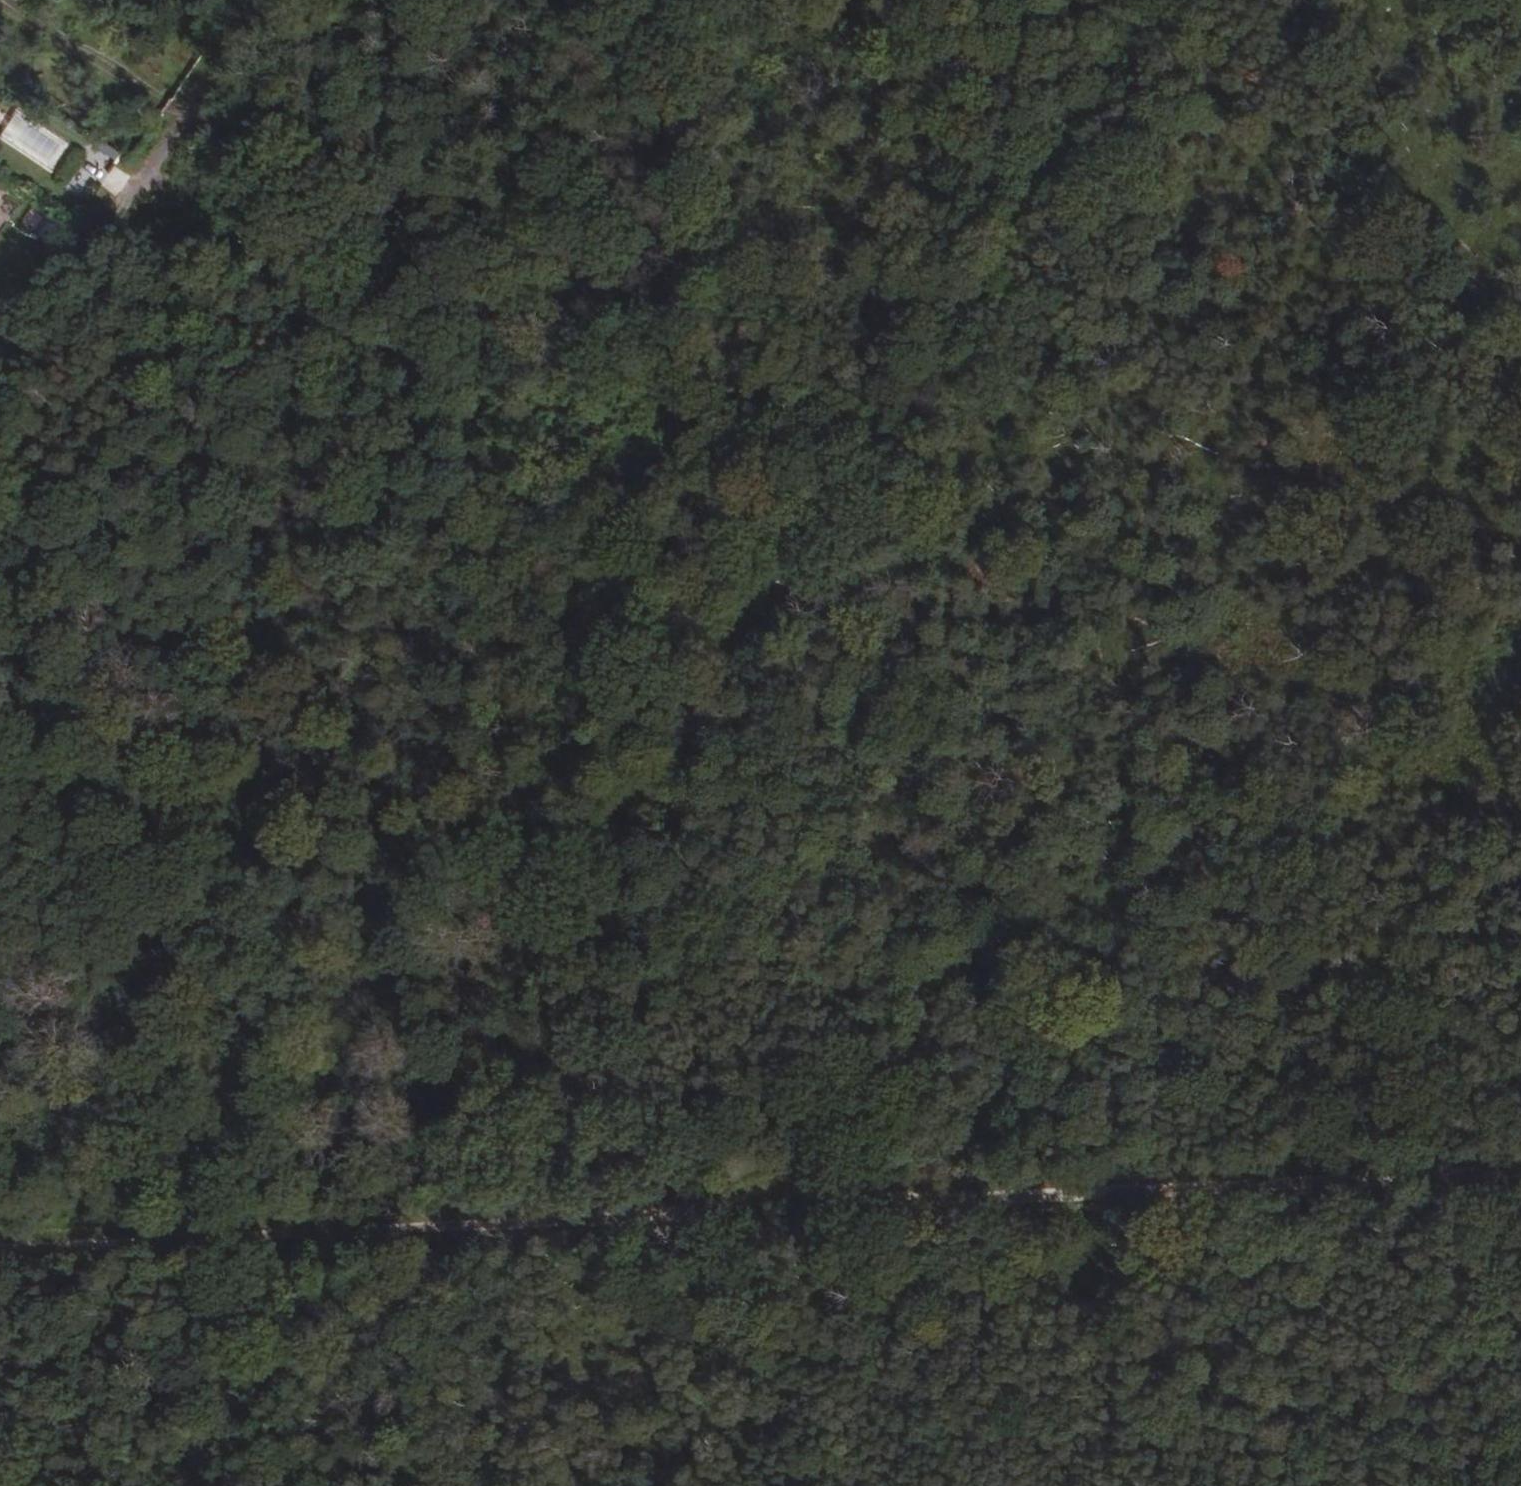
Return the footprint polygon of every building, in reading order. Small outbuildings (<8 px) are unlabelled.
[(0,129),(0,130),(49,164),(67,137),(17,104),(0,129)] [(116,192),(128,175),(116,167),(105,184),(116,192)] [(0,203),(0,225),(1,225),(13,207),(2,200),(0,203)]
